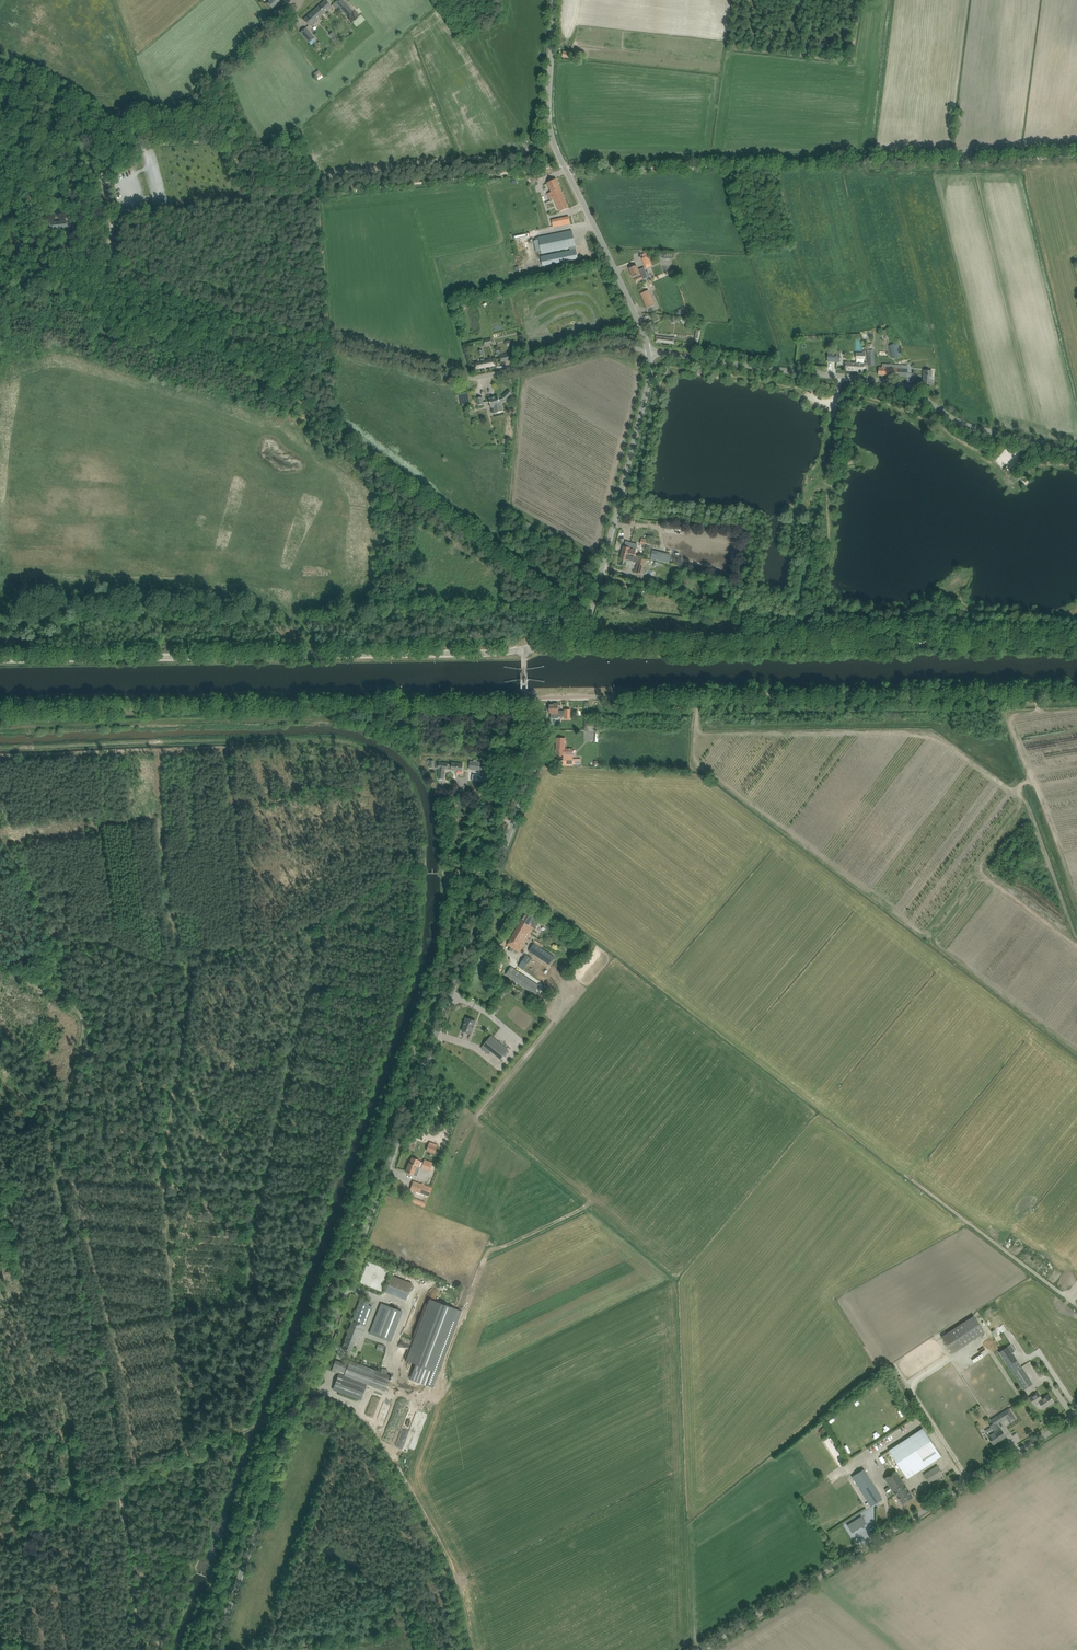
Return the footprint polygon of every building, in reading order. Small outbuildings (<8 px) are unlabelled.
[(267,3),(272,9),(282,0),(270,0),(267,3)] [(314,10),(320,17),(331,7),(325,0),(314,10)] [(332,5),(335,9),(338,6),(348,17),(353,12),(342,0),(338,0),(332,5)] [(320,17),(314,10),(303,20),(309,27),(320,17)] [(359,19),(352,21),(354,27),(361,25),(359,19)] [(300,32),(309,42),(314,38),(306,28),(300,32)] [(347,35),(344,33),(342,35),(347,40),(354,33),(351,31),(347,35)] [(340,40),(332,32),(328,36),(336,44),(340,40)] [(313,73),(317,78),(322,75),(318,70),(313,73)] [(551,200),(554,199),(558,197),(555,191),(561,188),(556,179),(547,183),(551,192),(548,193),(551,200)] [(558,197),(554,199),(560,212),(569,208),(561,188),(555,191),(558,197)] [(564,217),(556,219),(557,227),(566,225),(564,217)] [(49,222),(50,230),(51,230),(51,229),(58,228),(66,227),(67,225),(67,223),(66,221),(57,222),(50,222),(49,222)] [(566,231),(538,237),(542,253),(569,248),(570,250),(541,256),(543,266),(578,259),(572,230),(566,231)] [(655,267),(650,255),(642,258),(647,270),(655,267)] [(634,266),(629,268),(633,277),(636,276),(638,281),(643,279),(646,278),(644,273),(642,269),(639,271),(636,265),(634,266)] [(655,305),(648,290),(640,293),(647,308),(655,305)] [(678,310),(680,314),(687,311),(685,306),(678,310)] [(862,334),(864,340),(872,337),(870,331),(862,334)] [(655,342),(675,344),(675,338),(656,336),(655,342)] [(504,344),(504,345),(505,346),(506,347),(507,348),(509,348),(510,347),(511,346),(512,345),(512,344),(512,342),(511,341),(510,340),(509,340),(508,339),(506,340),(505,340),(504,341),(504,343),(504,344)] [(866,343),(868,365),(875,365),(873,349),(872,349),(872,343),(866,343)] [(889,345),(893,358),(900,356),(900,355),(899,355),(895,343),(889,345)] [(510,352),(499,355),(501,362),(512,359),(510,352)] [(828,361),(839,362),(840,353),(833,353),(828,352),(828,361)] [(857,358),(856,363),(846,362),(845,370),(866,371),(867,363),(864,362),(864,359),(865,359),(865,352),(862,352),(862,353),(856,353),(856,358),(857,358)] [(481,359),(481,361),(475,362),(476,369),(495,365),(494,359),(485,360),(484,358),(481,359)] [(897,376),(907,377),(908,366),(882,364),(882,367),(879,367),(878,375),(897,376)] [(923,383),(931,384),(932,371),(924,370),(923,383)] [(502,396),(506,400),(512,394),(508,390),(502,396)] [(489,398),(490,401),(492,407),(494,407),(496,413),(503,411),(501,402),(500,402),(499,400),(498,396),(489,398)] [(640,544),(658,548),(660,541),(641,537),(640,544)] [(623,546),(622,552),(636,556),(638,551),(636,550),(636,549),(630,548),(623,546)] [(653,551),(651,559),(661,561),(663,553),(653,551)] [(633,561),(634,556),(622,552),(620,559),(627,561),(627,560),(633,561)] [(641,574),(645,559),(638,558),(635,573),(641,574)] [(565,711),(558,711),(558,704),(554,704),(554,705),(549,705),(549,706),(548,706),(548,710),(549,710),(549,713),(551,713),(551,714),(551,718),(559,718),(558,717),(565,717),(565,719),(570,719),(570,709),(565,710),(565,711)] [(585,731),(596,732),(596,731),(597,721),(585,720),(585,731)] [(556,738),(557,738),(556,755),(567,756),(567,760),(559,760),(559,765),(573,765),(573,755),(572,755),(573,749),(565,748),(565,738),(556,738)] [(479,769),(479,766),(480,762),(477,762),(477,759),(476,759),(474,759),(474,761),(470,761),(470,763),(469,769),(477,770),(477,769),(479,769)] [(440,768),(438,779),(444,779),(444,774),(445,774),(445,773),(444,773),(445,769),(447,769),(451,769),(451,770),(462,771),(463,764),(452,763),(451,764),(448,764),(439,763),(438,768),(440,768)] [(536,923),(539,919),(534,916),(529,913),(529,914),(526,912),(508,945),(520,952),(534,927),(535,928),(538,924),(536,923)] [(541,924),(547,927),(551,921),(544,918),(541,924)] [(541,947),(542,945),(535,941),(529,951),(549,965),(555,957),(541,947)] [(526,954),(519,965),(523,968),(531,957),(526,954)] [(566,960),(560,967),(564,970),(570,963),(566,960)] [(506,974),(533,993),(539,986),(511,967),(506,974)] [(462,1031),(471,1034),(476,1021),(466,1017),(464,1022),(465,1023),(462,1031)] [(484,1045),(501,1059),(508,1050),(491,1036),(484,1045)] [(426,1150),(434,1153),(437,1144),(429,1141),(426,1150)] [(413,1175),(413,1174),(417,1176),(420,1167),(429,1171),(432,1163),(424,1160),(423,1163),(413,1160),(412,1164),(409,1163),(406,1172),(413,1175)] [(410,1189),(429,1196),(432,1188),(413,1181),(410,1189)] [(385,1292),(406,1300),(412,1283),(391,1275),(385,1292)] [(372,1306),(369,1305),(370,1301),(361,1298),(342,1347),(351,1351),(357,1335),(361,1337),(372,1306)] [(434,1301),(411,1362),(433,1371),(457,1309),(434,1301)] [(381,1303),(370,1333),(391,1341),(403,1311),(381,1303)] [(942,1337),(952,1353),(984,1332),(974,1316),(942,1337)] [(385,1344),(378,1342),(376,1349),(384,1351),(385,1344)] [(1012,1353),(1008,1347),(999,1352),(1004,1358),(1012,1353)] [(335,1360),(331,1371),(338,1373),(333,1389),(361,1399),(367,1384),(385,1391),(391,1376),(349,1360),(344,1358),(342,1363),(335,1360)] [(1029,1378),(1017,1360),(1008,1365),(1024,1389),(1030,1385),(1027,1379),(1029,1378)] [(1029,1398),(1034,1404),(1039,1401),(1044,1409),(1054,1402),(1049,1394),(1042,1399),(1038,1392),(1029,1398)] [(993,1430),(989,1433),(995,1443),(1005,1437),(1000,1427),(999,1427),(997,1424),(1007,1418),(1008,1419),(1013,1416),(1009,1408),(990,1419),(994,1425),(991,1427),(993,1430)] [(380,1410),(378,1424),(385,1425),(387,1411),(380,1410)] [(916,1473),(941,1456),(922,1428),(889,1450),(906,1477),(906,1476),(905,1474),(913,1469),(916,1473)] [(924,1474),(929,1483),(943,1474),(937,1466),(924,1474)] [(852,1476),(868,1502),(871,1507),(883,1499),(864,1469),(852,1476)] [(895,1495),(896,1495),(903,1504),(913,1497),(896,1471),(884,1478),(895,1495)] [(866,1524),(862,1516),(848,1525),(852,1533),(866,1524)]
